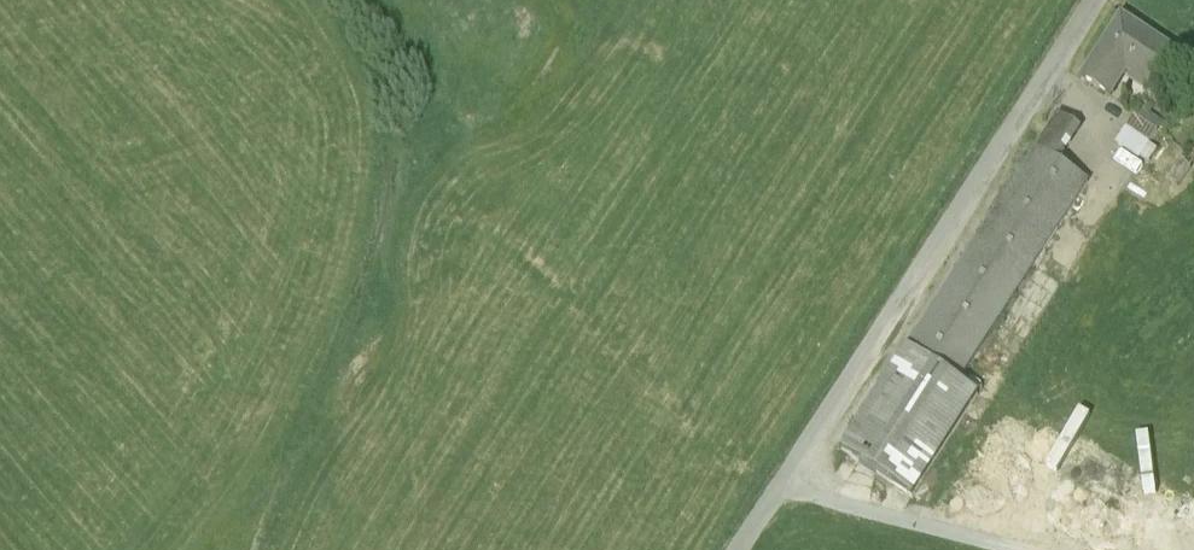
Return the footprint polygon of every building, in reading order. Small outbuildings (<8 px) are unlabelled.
[(1186,62),(1121,19),(1082,79),(1110,98),(1126,73),(1163,97),(1186,62)] [(1142,157),(1161,117),(1136,105),(1117,145),(1142,157)] [(1059,116),(907,350),(957,382),(1088,183),(1054,160),(1076,127),(1059,116)] [(840,451),(911,497),(977,395),(957,382),(907,350),(840,451)]
